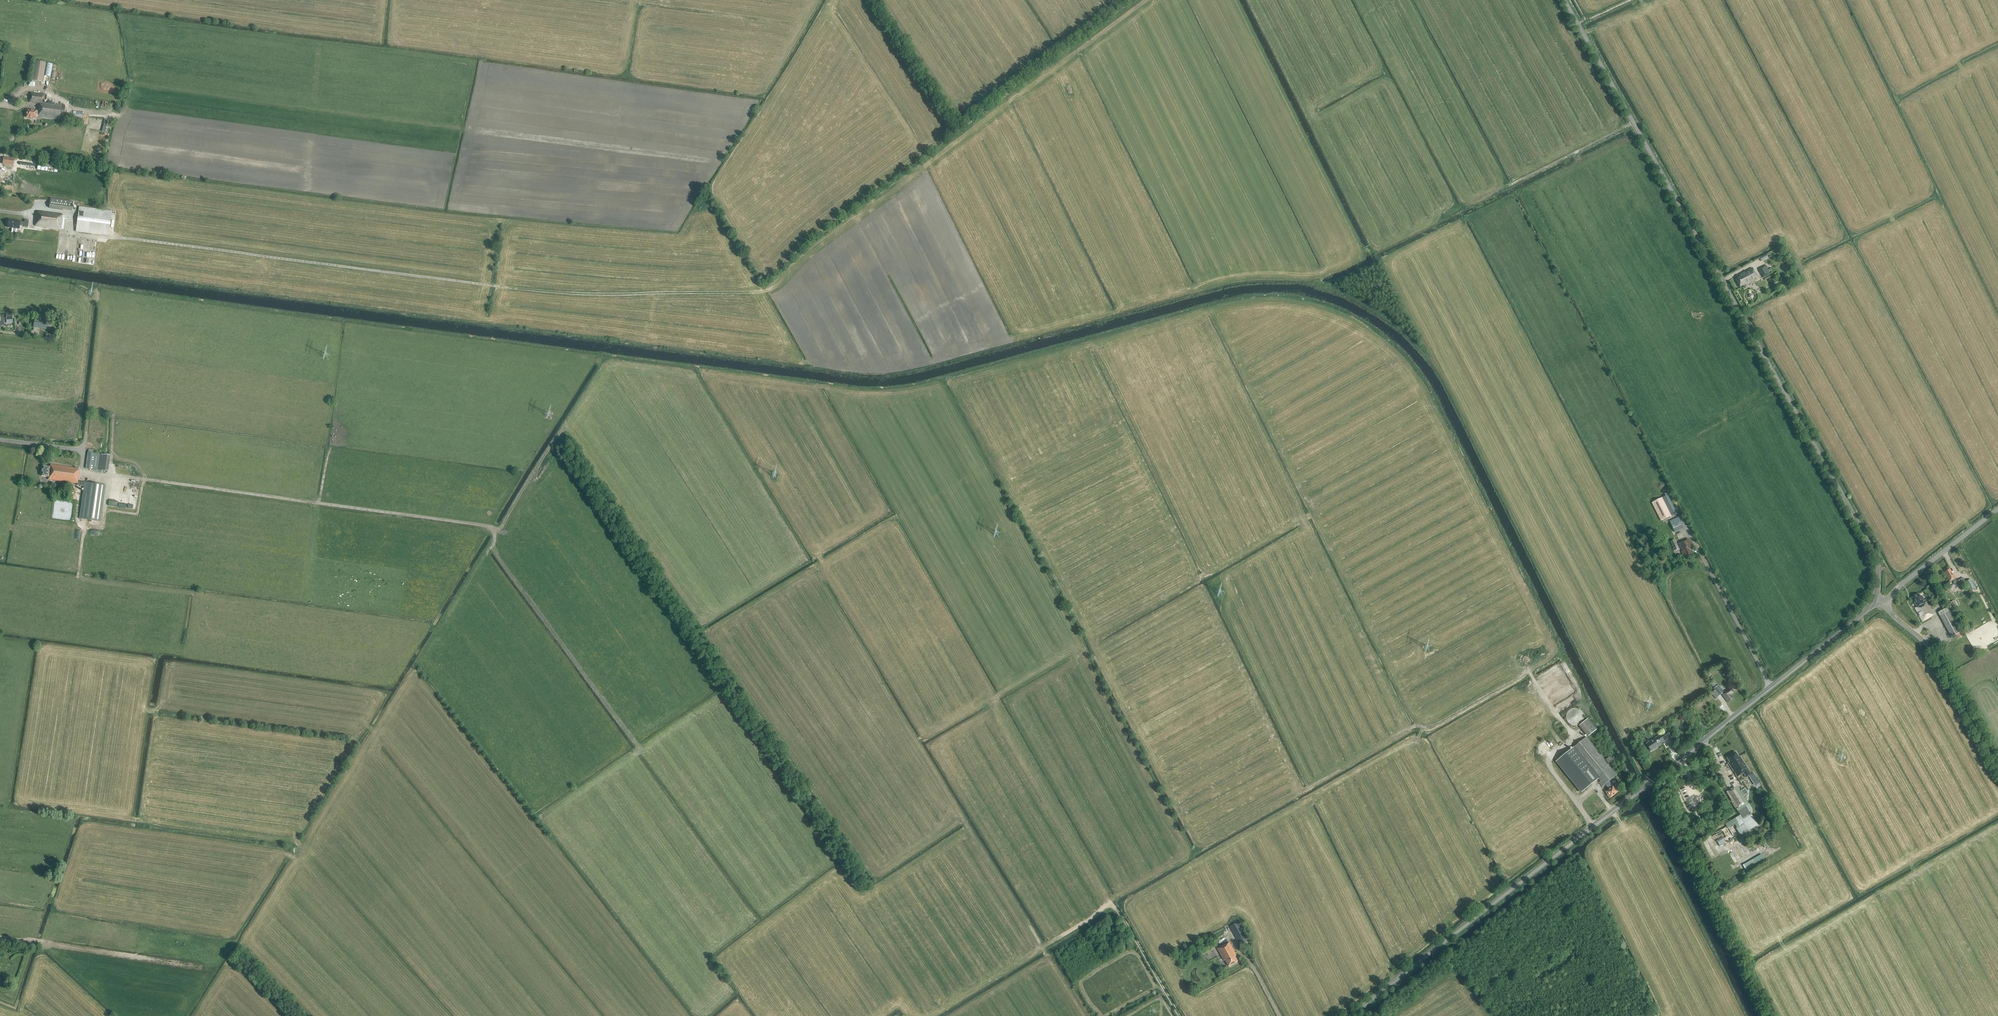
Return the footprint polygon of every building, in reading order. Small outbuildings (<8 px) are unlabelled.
[(43,83),(46,63),(35,61),(31,81),(43,83)] [(63,120),(64,106),(43,104),(44,95),(31,93),(30,102),(39,103),(39,111),(27,110),(26,118),(36,119),(36,117),(63,120)] [(67,121),(81,123),(81,114),(68,113),(67,121)] [(106,119),(103,131),(110,133),(113,121),(106,119)] [(58,170),(58,166),(38,163),(37,170),(57,173),(58,170)] [(72,211),(73,202),(51,199),(51,202),(50,208),(65,210),(72,211)] [(109,236),(112,211),(79,207),(76,232),(109,236)] [(61,230),(62,219),(61,219),(62,214),(38,211),(37,211),(35,226),(36,227),(36,226),(61,230)] [(28,228),(29,221),(25,220),(24,223),(20,222),(20,221),(9,220),(8,228),(19,229),(20,226),(24,226),(24,227),(28,228)] [(1763,278),(1771,274),(1766,266),(1758,270),(1763,278)] [(1746,286),(1759,279),(1756,274),(1753,269),(1740,275),(1741,277),(1736,279),(1740,287),(1745,284),(1746,286)] [(6,318),(6,321),(12,320),(12,314),(6,315),(0,315),(0,326),(4,326),(3,319),(6,318)] [(46,329),(48,320),(35,319),(33,328),(46,329)] [(99,470),(101,455),(93,454),(93,450),(88,449),(88,453),(86,469),(99,470)] [(108,472),(110,456),(101,455),(99,470),(108,472)] [(101,522),(106,485),(78,481),(79,473),(78,473),(78,469),(50,465),(50,467),(43,466),(41,476),(49,477),(48,480),(77,484),(77,485),(84,487),(80,519),(101,522)] [(129,507),(138,508),(138,498),(129,498),(129,507)] [(1661,521),(1671,516),(1662,498),(1652,503),(1661,521)] [(1684,528),(1679,517),(1669,521),(1675,533),(1684,528)] [(1689,549),(1692,547),(1688,539),(1679,543),(1681,548),(1682,548),(1683,551),(1682,552),(1684,557),(1686,556),(1687,556),(1691,554),(1689,549)] [(1675,551),(1679,549),(1675,540),(1671,542),(1675,551)] [(1953,574),(1950,569),(1945,572),(1948,577),(1948,578),(1950,582),(1953,580),(1955,582),(1954,583),(1957,588),(1964,585),(1964,586),(1967,585),(1971,591),(1976,588),(1971,579),(1966,582),(1963,578),(1958,581),(1954,574),(1953,574)] [(1921,597),(1919,594),(1913,598),(1918,607),(1915,608),(1922,622),(1931,618),(1931,617),(1934,615),(1927,602),(1925,603),(1924,601),(1925,601),(1922,596),(1921,597)] [(1952,637),(1961,633),(1947,608),(1938,613),(1952,637)] [(1712,682),(1710,684),(1714,689),(1715,690),(1712,693),(1711,693),(1712,695),(1715,697),(1716,699),(1716,698),(1720,696),(1721,695),(1722,694),(1723,695),(1722,695),(1727,701),(1728,700),(1729,701),(1733,699),(1730,695),(1733,693),(1730,689),(1727,692),(1727,691),(1725,693),(1721,689),(1719,686),(1717,687),(1712,682)] [(1574,726),(1575,726),(1576,726),(1577,725),(1579,725),(1580,724),(1582,722),(1583,721),(1583,720),(1583,719),(1584,718),(1584,716),(1583,716),(1583,715),(1583,714),(1583,713),(1582,712),(1582,711),(1581,711),(1580,710),(1579,709),(1577,709),(1577,708),(1574,708),(1573,708),(1572,709),(1571,709),(1570,710),(1569,711),(1567,713),(1567,714),(1566,714),(1566,715),(1566,716),(1566,717),(1566,718),(1566,719),(1567,720),(1567,721),(1568,722),(1568,723),(1569,724),(1570,724),(1570,725),(1571,725),(1573,726),(1574,726)] [(1588,737),(1597,730),(1588,719),(1579,726),(1588,737)] [(1661,743),(1671,737),(1667,731),(1656,738),(1657,739),(1652,742),(1651,741),(1646,744),(1648,747),(1649,749),(1651,752),(1662,745),(1661,743)] [(1617,775),(1586,737),(1556,762),(1581,793),(1597,780),(1598,779),(1600,782),(1599,783),(1602,787),(1605,785),(1609,789),(1606,792),(1608,795),(1608,796),(1610,799),(1618,792),(1616,789),(1609,781),(1617,775)] [(1738,757),(1735,752),(1727,758),(1735,770),(1733,771),(1737,777),(1743,773),(1746,777),(1751,774),(1740,756),(1738,757)] [(1741,836),(1758,826),(1750,813),(1748,809),(1750,808),(1736,786),(1727,792),(1741,816),(1721,827),(1723,829),(1721,830),(1720,828),(1718,829),(1719,831),(1713,835),(1714,837),(1714,836),(1715,837),(1716,836),(1723,832),(1726,837),(1724,838),(1723,837),(1716,841),(1717,842),(1720,847),(1726,843),(1726,844),(1729,842),(1730,844),(1736,840),(1735,839),(1740,835),(1741,836)] [(1762,854),(1743,864),(1745,869),(1765,860),(1762,854)] [(1240,946),(1248,942),(1238,923),(1230,927),(1240,946)] [(1224,961),(1221,962),(1223,965),(1227,963),(1228,967),(1238,962),(1235,957),(1236,956),(1230,943),(1226,945),(1217,949),(1224,961)]
